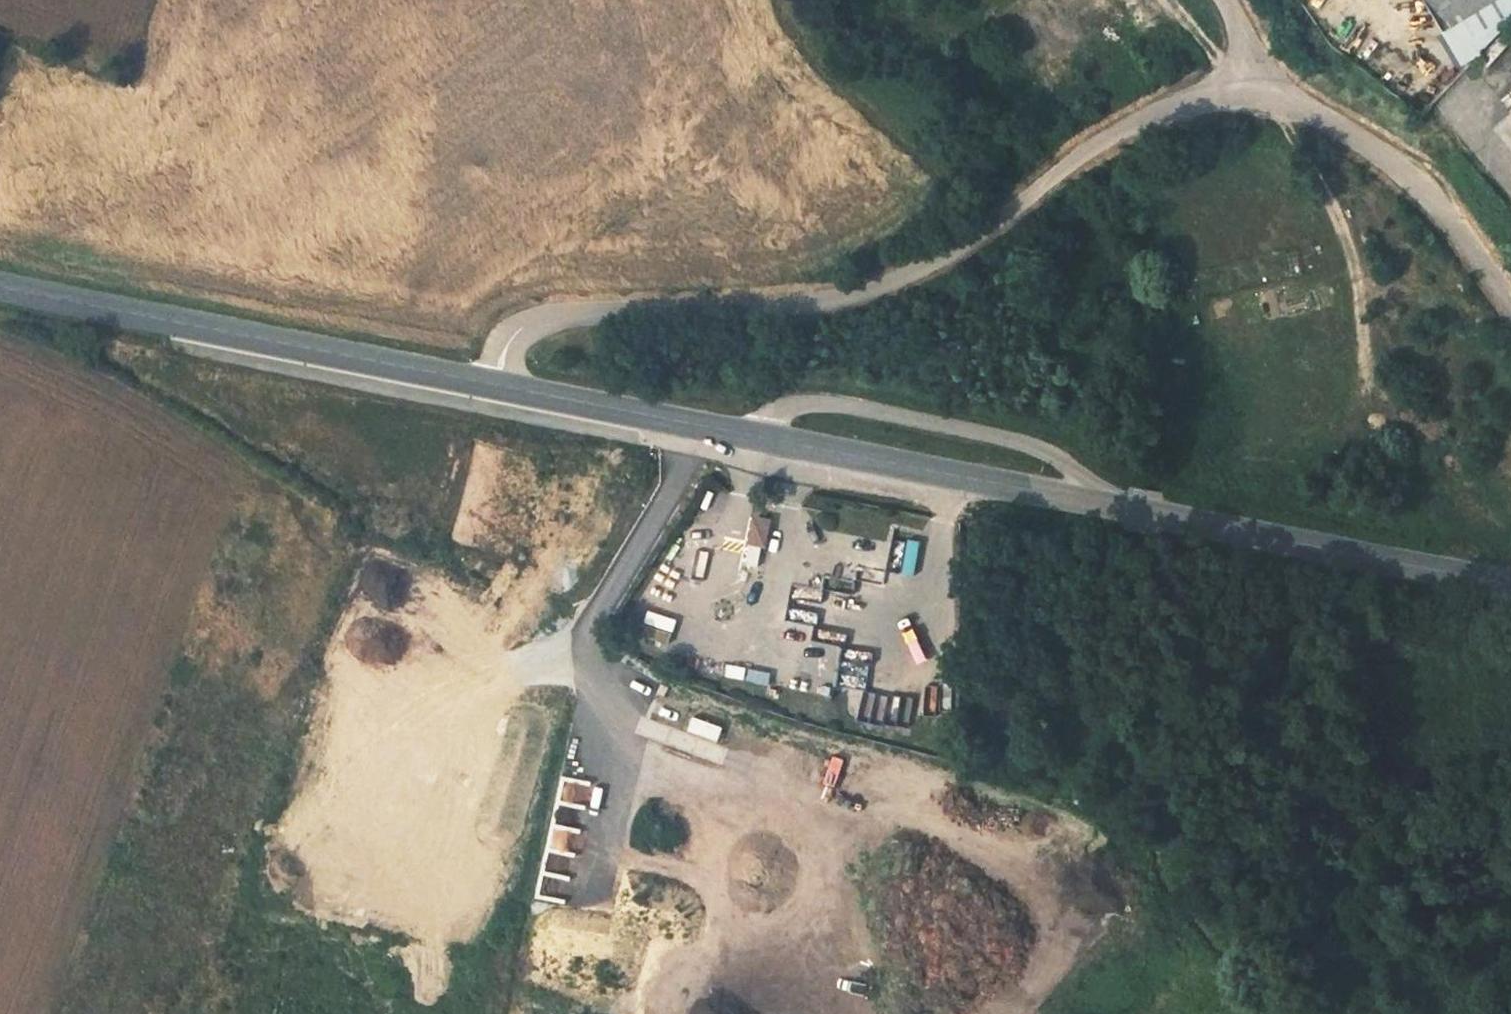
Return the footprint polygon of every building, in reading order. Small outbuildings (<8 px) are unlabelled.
[(1445,29),(1492,0),(1427,0),(1445,29)] [(1445,29),(1467,65),(1477,59),(1510,23),(1510,0),(1492,0),(1445,29)] [(1498,129),(1510,145),(1510,119),(1498,129)] [(749,549),(769,549),(770,515),(750,515),(749,549)]
